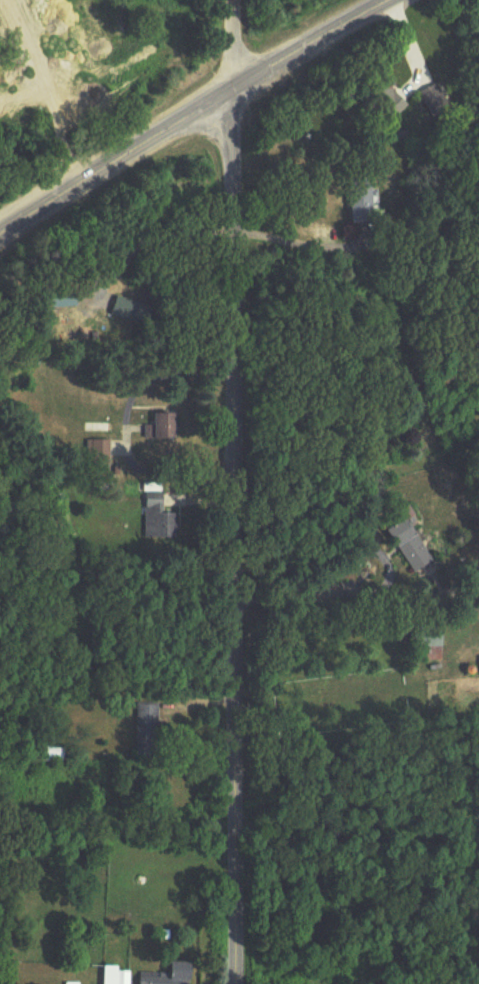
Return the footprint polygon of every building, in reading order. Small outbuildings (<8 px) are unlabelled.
[(373,98),(395,121),(410,106),(388,84),(373,98)] [(427,119),(449,114),(442,86),(420,91),(427,119)] [(354,223),(377,222),(375,190),(353,191),(354,223)] [(148,305),(118,297),(113,316),(143,324),(148,305)] [(179,442),(178,413),(156,414),(156,426),(144,426),(144,442),(179,442)] [(175,538),(176,512),(163,512),(163,485),(144,485),(143,538),(175,538)] [(417,573),(436,561),(410,518),(390,531),(417,573)] [(415,663),(444,663),(444,635),(415,635),(415,663)] [(161,757),(161,704),(138,704),(138,757),(161,757)] [(68,751),(49,747),(46,761),(65,765),(68,751)] [(140,972),(140,983),(196,983),(196,962),(174,962),(174,972),(140,972)]
